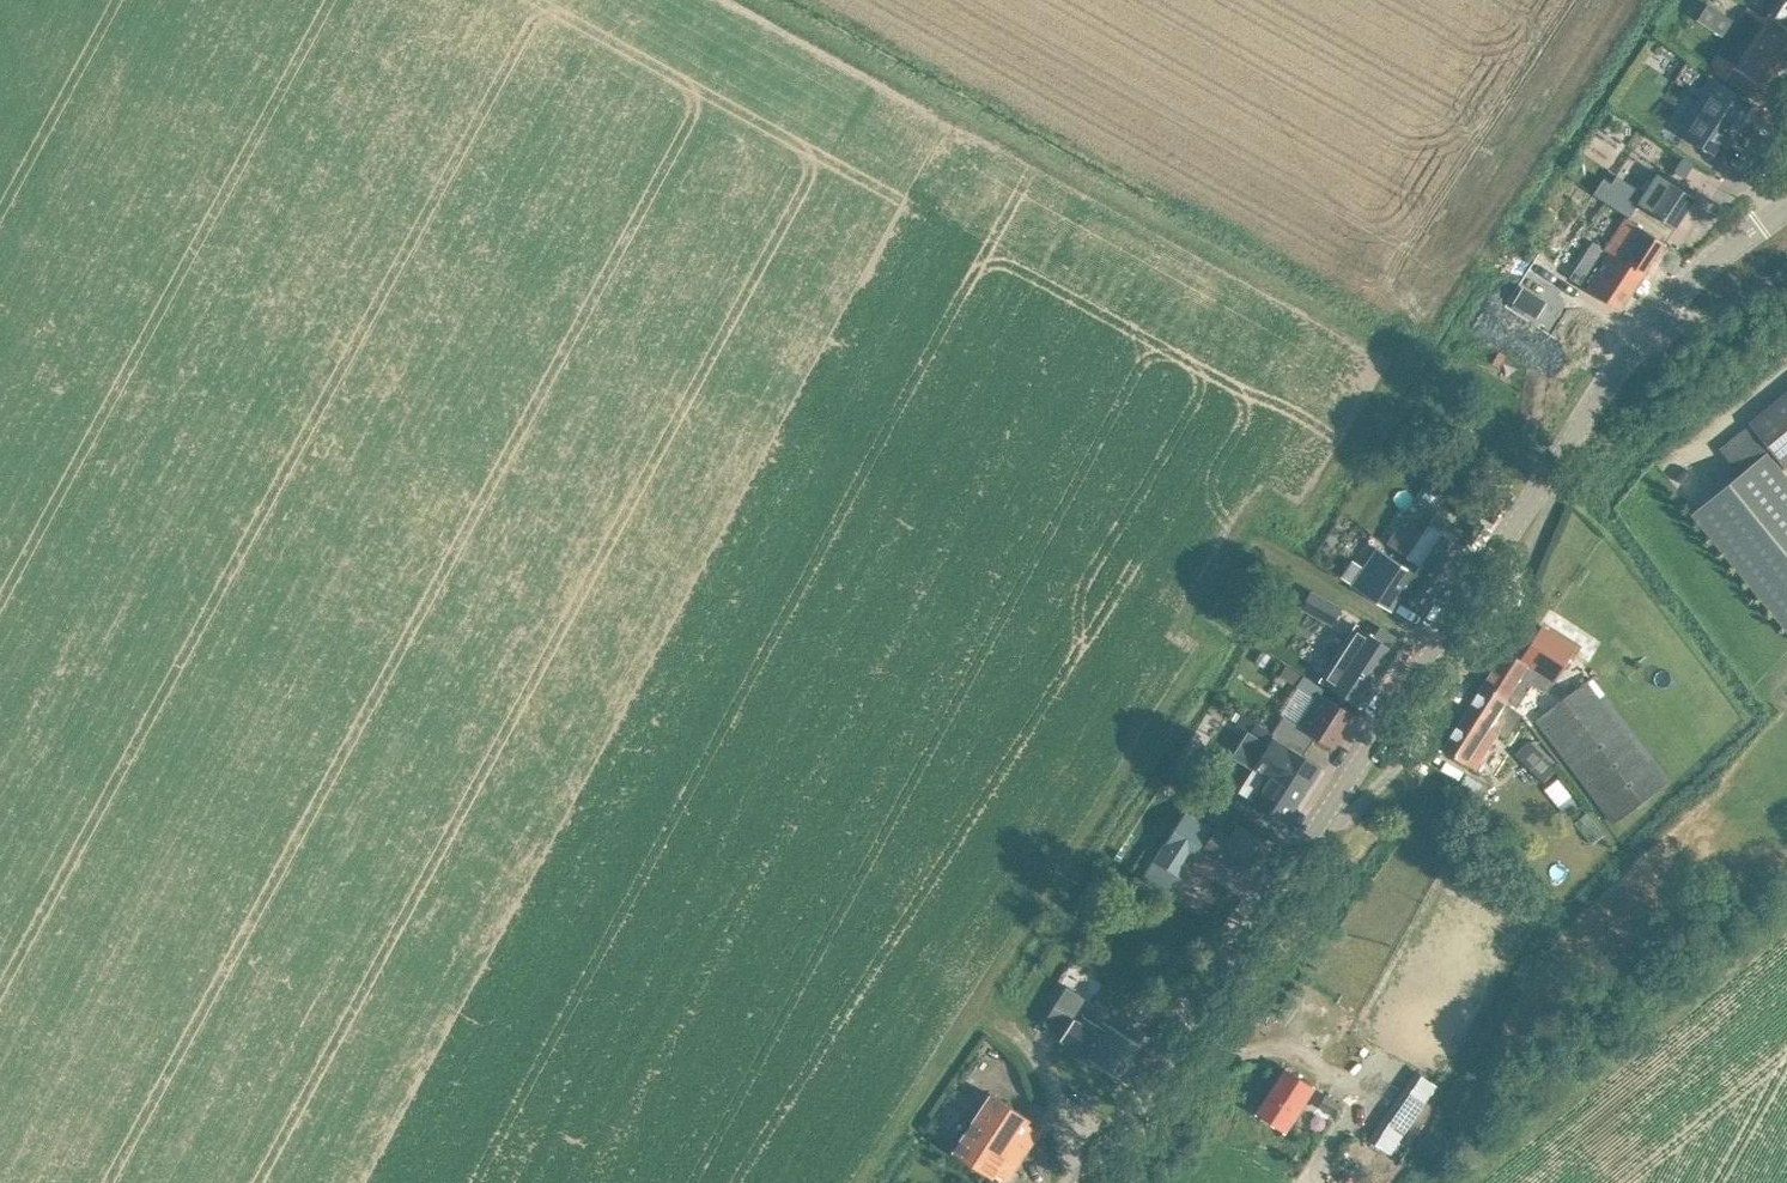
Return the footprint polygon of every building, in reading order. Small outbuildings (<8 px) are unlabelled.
[(1786,55),(1786,0),(1778,0),(1766,20),(1750,9),(1711,70),(1757,100),(1786,55)] [(1685,62),(1673,81),(1701,99),(1714,79),(1699,69),(1699,71),(1685,62)] [(1701,100),(1680,132),(1720,158),(1755,105),(1714,79),(1701,99),(1701,100)] [(1683,157),(1674,171),(1685,178),(1694,164),(1683,157)] [(1594,185),(1601,175),(1588,166),(1581,175),(1594,185)] [(1675,185),(1657,173),(1654,179),(1646,174),(1637,189),(1617,176),(1612,183),(1605,179),(1596,192),(1630,215),(1638,203),(1655,215),(1675,228),(1695,198),(1675,185)] [(1620,310),(1665,243),(1625,217),(1606,247),(1597,240),(1571,278),(1620,310)] [(1786,466),(1786,392),(1748,424),(1749,425),(1769,449),(1770,450),(1773,453),(1782,464),(1785,468),(1786,466)] [(1749,425),(1720,451),(1739,474),(1767,451),(1769,449),(1749,425)] [(1773,453),(1769,456),(1766,453),(1740,474),(1692,513),(1786,629),(1786,478),(1778,467),(1782,464),(1773,453)] [(1471,536),(1436,513),(1424,532),(1405,519),(1388,545),(1421,566),(1443,581),(1471,536)] [(1416,574),(1376,548),(1353,585),(1371,597),(1391,610),(1401,596),(1424,610),(1443,581),(1421,566),(1416,574)] [(1333,620),(1340,607),(1329,600),(1321,613),(1333,620)] [(1374,636),(1355,625),(1320,680),(1341,693),(1361,706),(1403,642),(1380,627),(1374,636)] [(1506,650),(1484,685),(1507,699),(1506,700),(1518,707),(1519,705),(1532,684),(1546,693),(1576,647),(1542,626),(1520,659),(1506,650)] [(1288,666),(1282,675),(1297,686),(1304,676),(1288,666)] [(1334,749),(1356,715),(1321,693),(1324,689),(1304,676),(1297,686),(1296,687),(1299,689),(1282,715),(1285,716),(1274,733),(1306,752),(1316,737),(1334,749)] [(1615,823),(1670,782),(1591,678),(1536,719),(1615,823)] [(1449,738),(1443,749),(1449,753),(1474,769),(1498,733),(1507,739),(1523,715),(1504,703),(1506,700),(1507,699),(1484,685),(1449,738)] [(1274,733),(1257,723),(1250,734),(1269,746),(1255,767),(1255,768),(1240,791),(1252,799),(1266,809),(1287,822),(1322,766),(1304,755),(1306,752),(1274,733)] [(1528,742),(1515,754),(1544,782),(1557,768),(1528,742)] [(1212,829),(1186,812),(1155,860),(1181,877),(1212,829)] [(1272,845),(1252,832),(1238,823),(1230,836),(1217,827),(1203,849),(1226,864),(1250,879),(1272,845)] [(1063,1036),(1086,998),(1067,987),(1044,1024),(1063,1036)] [(1075,1018),(1061,1040),(1100,1065),(1120,1078),(1142,1046),(1138,1043),(1145,1032),(1129,1022),(1122,1033),(1108,1024),(1101,1035),(1075,1018)] [(1294,1113),(1312,1086),(1287,1069),(1277,1083),(1278,1084),(1271,1094),(1268,1097),(1294,1113)] [(1403,1134),(1425,1101),(1404,1088),(1382,1120),(1403,1134)] [(1335,1118),(1343,1106),(1326,1095),(1318,1106),(1335,1118)] [(1039,1131),(1028,1123),(1030,1119),(995,1096),(957,1155),(1000,1182),(1006,1182),(1039,1131)] [(1398,1140),(1379,1128),(1370,1141),(1400,1160),(1409,1147),(1399,1140),(1398,1140)]
